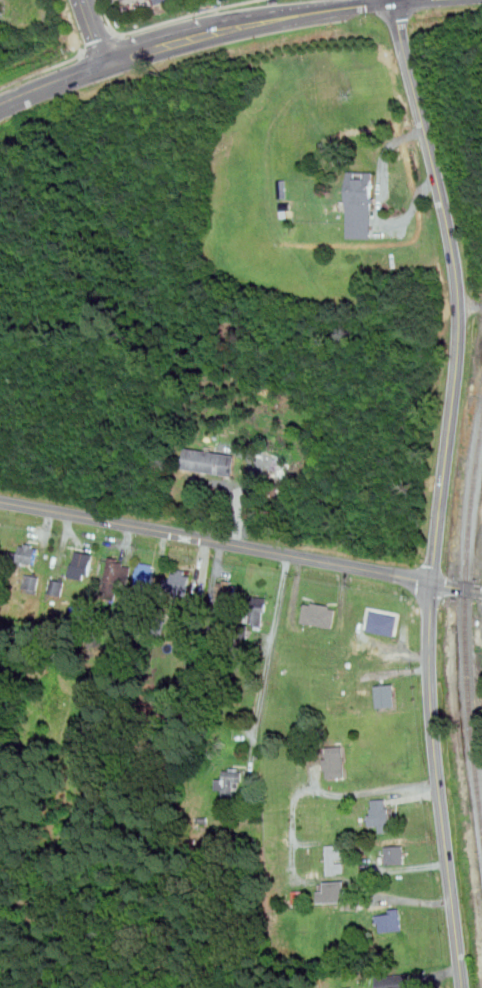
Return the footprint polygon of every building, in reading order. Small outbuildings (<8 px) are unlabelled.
[(373,172),(348,171),(348,238),(373,238),(373,172)] [(234,475),(237,454),(187,447),(184,468),(234,475)] [(36,566),(40,545),(22,542),(20,553),(11,551),(9,562),(36,566)] [(71,575),(88,579),(94,557),(77,553),(71,575)] [(122,599),(127,562),(108,559),(102,596),(122,599)] [(157,564),(140,561),(136,586),(153,588),(157,564)] [(188,595),(192,572),(174,569),(169,591),(188,595)] [(41,575),(27,573),(23,591),(38,594),(41,575)] [(215,603),(232,607),(238,582),(221,578),(215,603)] [(64,597),(64,579),(50,579),(50,596),(64,597)] [(267,597),(251,596),(248,626),(264,627),(267,597)] [(334,629),(338,608),(305,601),(301,622),(334,629)] [(367,630),(397,635),(400,614),(371,609),(367,630)] [(397,704),(395,683),(376,685),(378,706),(397,704)] [(345,746),(327,746),(327,777),(345,777),(345,746)] [(244,768),(225,768),(225,778),(216,778),(216,789),(225,789),(225,798),(235,798),(235,788),(244,788),(244,768)] [(389,798),(370,798),(370,824),(380,824),(380,831),(389,831),(389,798)] [(346,873),(345,844),(327,844),(327,873),(346,873)] [(386,845),(387,863),(405,863),(405,845),(386,845)] [(319,902),(347,902),(347,881),(319,881),(319,902)] [(294,904),(305,904),(305,891),(294,890),(294,904)] [(404,929),(401,908),(376,910),(378,932),(404,929)] [(411,974),(377,975),(378,987),(411,987),(411,974)]
